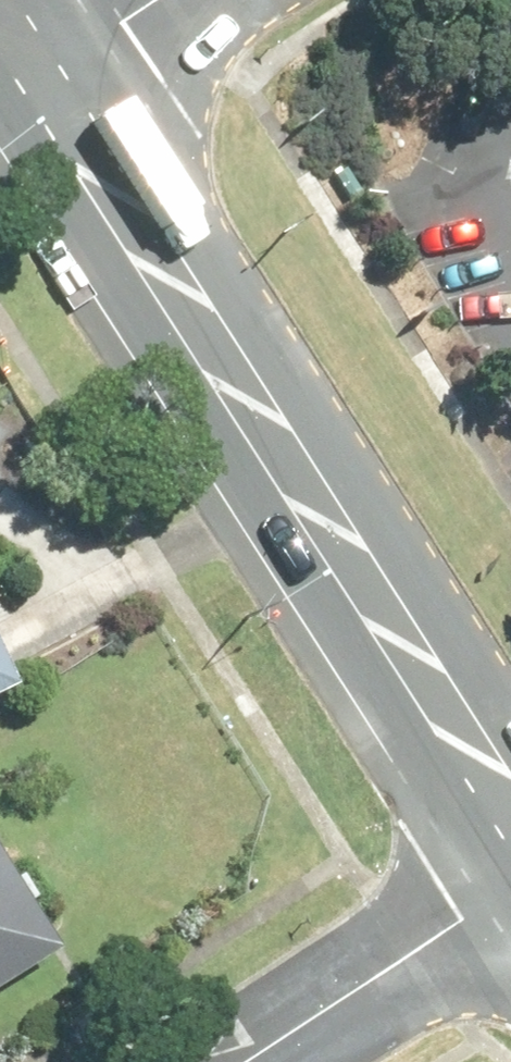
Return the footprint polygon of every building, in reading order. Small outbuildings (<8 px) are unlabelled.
[(45,956),(0,884),(0,984),(45,956)]
